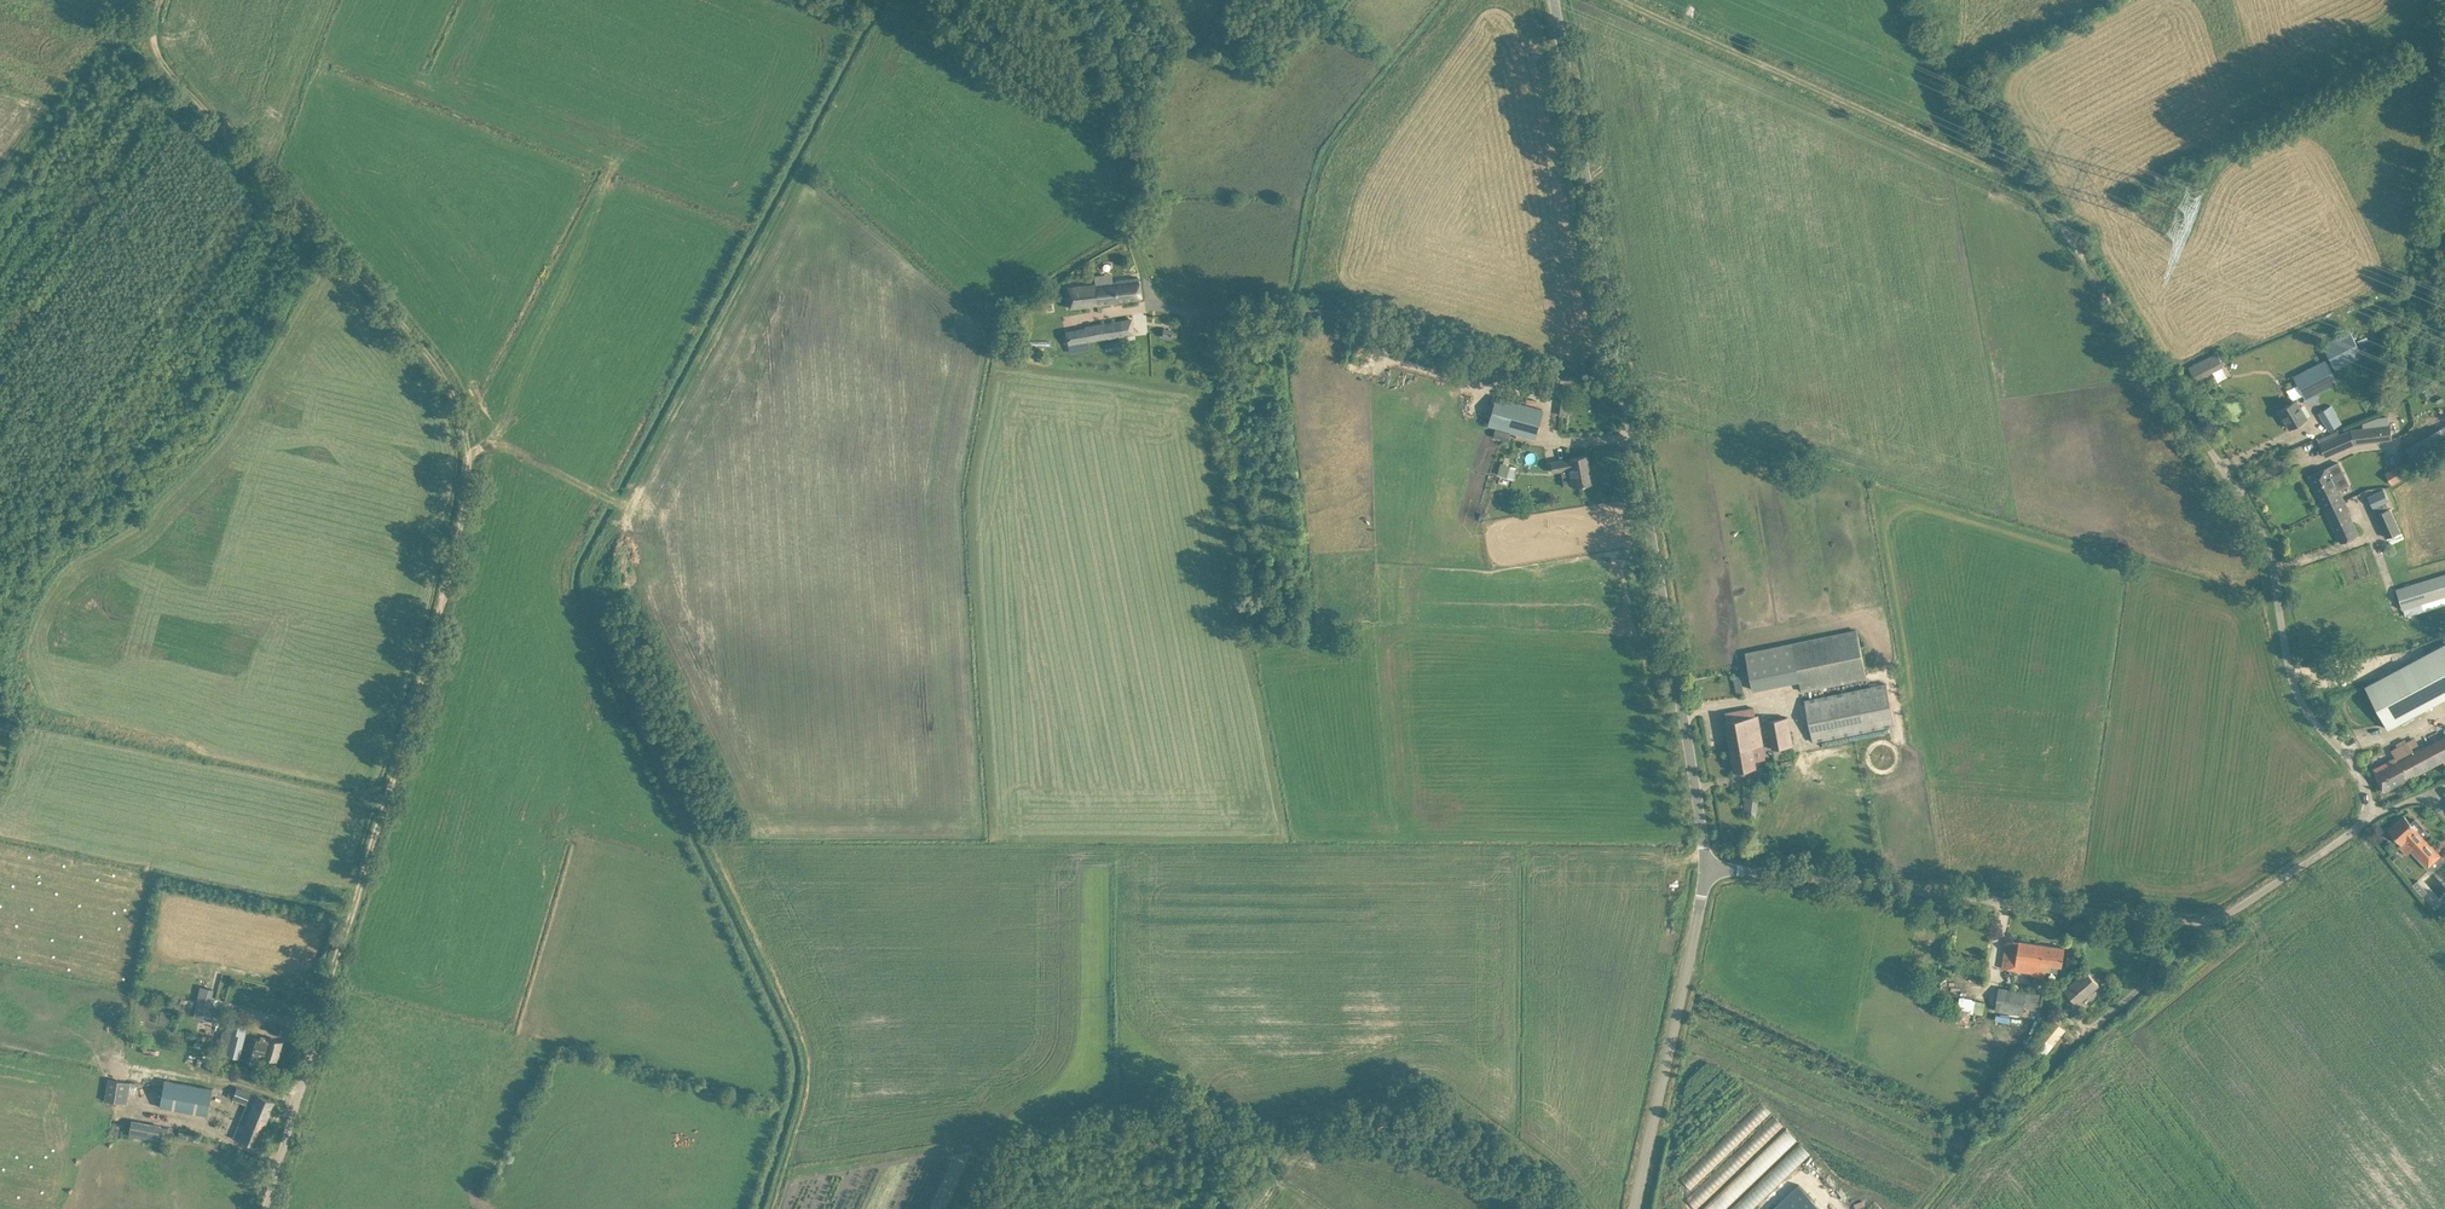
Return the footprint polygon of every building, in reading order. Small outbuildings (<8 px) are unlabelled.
[(1067,286),(1069,305),(1093,303),(1094,303),(1119,300),(1119,299),(1141,297),(1138,277),(1116,280),(1116,281),(1067,286)] [(1065,329),(1069,352),(1090,348),(1088,340),(1134,333),(1131,319),(1065,329)] [(1177,332),(1173,332),(1173,329),(1163,328),(1162,337),(1172,338),(1172,337),(1177,338),(1177,332)] [(2322,344),(2335,368),(2362,353),(2350,329),(2322,344)] [(2189,367),(2196,379),(2223,366),(2217,353),(2189,367)] [(2337,381),(2326,360),(2294,376),(2305,398),(2337,381)] [(1542,410),(1496,396),(1488,424),(1535,437),(1542,410)] [(2280,410),(2290,427),(2307,418),(2296,400),(2280,410)] [(2319,411),(2329,429),(2342,422),(2331,404),(2319,411)] [(2392,438),(2391,423),(2350,427),(2319,441),(2325,456),(2355,442),(2392,438)] [(1495,428),(1493,437),(1494,437),(1508,441),(1510,433),(1496,429),(1495,428)] [(2410,461),(2444,445),(2437,428),(2402,444),(2410,461)] [(1570,466),(1573,485),(1592,482),(1587,455),(1550,461),(1551,470),(1570,466)] [(1500,462),(1498,471),(1514,476),(1516,466),(1500,462)] [(2309,475),(2325,509),(2344,500),(2328,466),(2309,475)] [(2385,472),(2392,484),(2401,478),(2395,467),(2385,472)] [(2383,489),(2367,496),(2372,507),(2385,501),(2388,500),(2383,489)] [(2344,500),(2325,509),(2341,542),(2359,534),(2347,509),(2348,509),(2344,500)] [(2375,513),(2386,537),(2400,530),(2390,506),(2375,513)] [(2402,608),(2444,595),(2444,574),(2396,589),(2402,608)] [(1856,630),(1793,643),(1801,679),(1803,691),(1866,678),(1856,630)] [(2388,728),(2444,698),(2444,643),(2365,685),(2388,728)] [(1739,673),(1744,691),(1749,690),(1743,671),(1739,673)] [(1734,692),(1741,692),(1740,674),(1733,674),(1734,692)] [(1805,700),(1813,741),(1895,724),(1887,683),(1805,700)] [(1756,767),(1753,746),(1763,744),(1757,707),(1725,713),(1727,720),(1725,720),(1734,771),(1756,767)] [(1793,745),(1789,716),(1768,720),(1773,748),(1793,745)] [(2384,791),(2444,758),(2444,735),(2414,751),(2408,741),(2391,750),(2395,757),(2373,769),(2384,791)] [(1746,796),(1743,815),(1756,816),(1758,797),(1746,796)] [(2405,840),(2428,865),(2440,855),(2404,815),(2388,829),(2402,843),(2405,840)] [(2417,880),(2412,884),(2422,896),(2427,892),(2417,880)] [(2037,975),(2046,976),(2047,964),(2062,966),(2065,947),(2007,939),(2003,968),(2038,972),(2037,975)] [(2065,990),(2077,1003),(2099,984),(2086,971),(2065,990)] [(200,985),(194,1009),(196,1009),(194,1017),(219,1023),(221,1013),(207,1010),(212,988),(200,985)] [(2000,987),(1997,1010),(2023,1014),(2024,1007),(2025,1007),(2032,1008),(2040,1009),(2042,1009),(2044,994),(2000,987)] [(1955,1021),(1969,1024),(1969,1021),(1973,1022),(1978,998),(1961,995),(1955,1021)] [(217,1052),(240,1058),(248,1024),(231,1020),(228,1030),(223,1029),(217,1052)] [(269,1036),(268,1040),(250,1035),(244,1059),(256,1062),(259,1053),(264,1055),(277,1059),(283,1040),(269,1036)] [(127,1103),(130,1082),(108,1078),(105,1100),(127,1103)] [(207,1115),(212,1088),(165,1080),(160,1106),(207,1115)] [(237,1128),(233,1136),(257,1146),(275,1101),(258,1093),(258,1094),(237,1086),(233,1098),(253,1105),(242,1131),(237,1128)] [(1757,1177),(1770,1190),(1810,1152),(1798,1140),(1785,1126),(1761,1101),(1716,1144),(1721,1149),(1716,1153),(1724,1161),(1720,1164),(1732,1176),(1724,1184),(1729,1189),(1727,1190),(1731,1194),(1737,1189),(1740,1192),(1757,1177)] [(128,1135),(158,1140),(161,1124),(131,1119),(128,1135)] [(1771,1208),(1813,1208),(1794,1189),(1793,1188),(1771,1208)]
